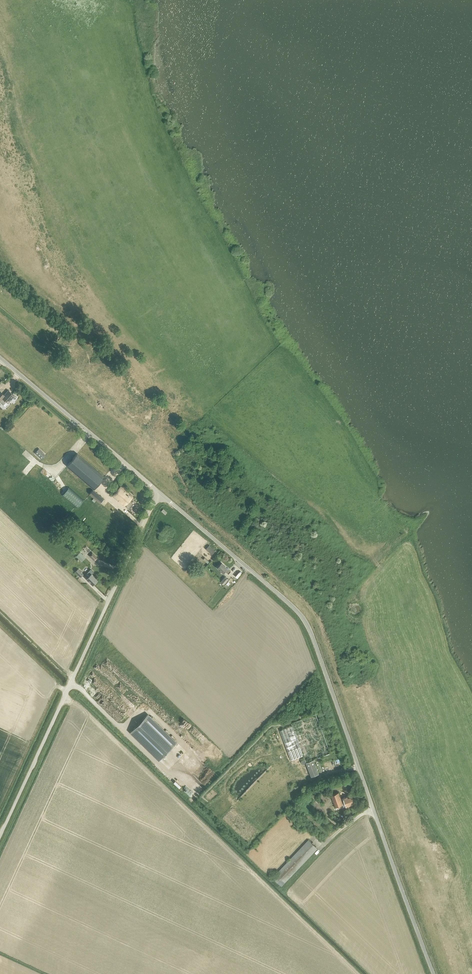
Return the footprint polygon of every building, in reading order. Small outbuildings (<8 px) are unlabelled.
[(0,402),(3,405),(6,402),(7,403),(14,396),(9,390),(4,394),(0,390),(0,400),(1,401),(0,402)] [(35,453),(41,459),(46,455),(39,448),(35,453)] [(67,465),(94,489),(104,476),(77,453),(67,465)] [(62,495),(77,508),(84,500),(69,487),(62,495)] [(120,487),(113,495),(123,503),(124,504),(124,503),(126,504),(127,505),(126,506),(129,509),(134,503),(132,501),(131,500),(132,499),(130,497),(131,496),(120,487)] [(97,500),(96,501),(99,503),(103,498),(93,490),(89,494),(97,500)] [(212,554),(215,550),(209,545),(205,549),(207,551),(211,554),(212,554)] [(89,555),(94,561),(98,557),(92,552),(89,555)] [(217,567),(223,573),(225,571),(228,574),(231,571),(227,568),(221,563),(217,567)] [(75,572),(81,577),(84,574),(78,568),(75,572)] [(88,571),(86,574),(89,576),(87,578),(93,584),(97,580),(91,574),(93,572),(91,569),(88,571)] [(130,732),(159,761),(177,741),(148,713),(130,732)] [(292,725),(280,730),(291,759),(303,755),(292,725)] [(306,762),(311,776),(319,774),(314,759),(306,762)] [(339,792),(331,795),(335,807),(343,804),(344,807),(346,806),(355,803),(352,795),(341,798),(339,792)] [(273,872),(276,874),(273,877),(282,886),(317,848),(309,840),(278,872),(276,869),(273,872)]
